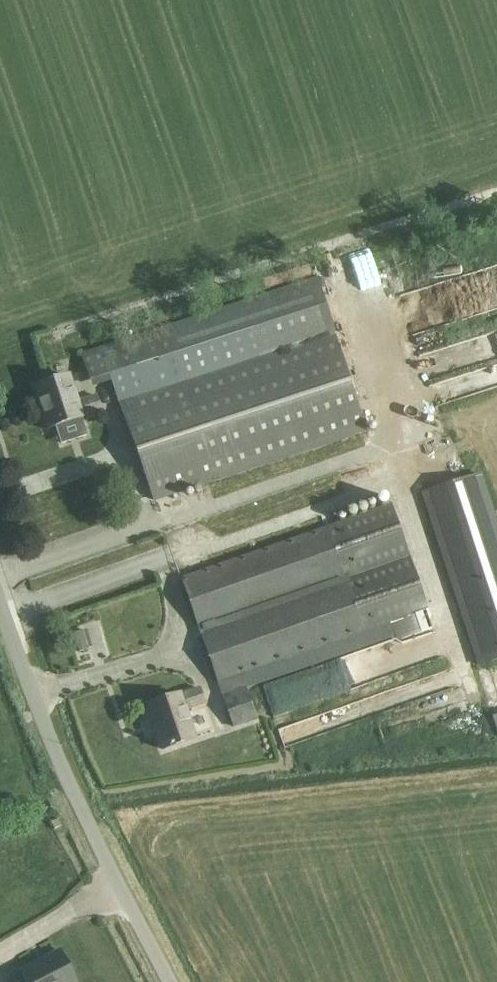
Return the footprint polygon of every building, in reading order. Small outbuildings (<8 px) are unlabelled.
[(496,202),(496,190),(485,193),(488,204),(496,202)] [(388,301),(371,247),(335,258),(352,313),(388,301)] [(400,295),(404,306),(474,282),(468,266),(445,273),(447,279),(400,295)] [(404,277),(407,290),(422,287),(419,274),(404,277)] [(324,300),(317,279),(103,350),(82,357),(93,387),(113,380),(120,400),(127,398),(128,402),(121,404),(153,501),(365,429),(333,333),(171,387),(170,383),(333,328),(324,300)] [(55,380),(36,387),(45,413),(40,414),(45,430),(57,426),(62,443),(87,435),(81,418),(100,412),(96,398),(76,405),(67,377),(55,380)] [(482,475),(423,494),(479,666),(496,660),(496,520),(482,475)] [(191,576),(182,579),(218,681),(242,673),(247,689),(397,636),(401,640),(422,633),(414,610),(427,605),(391,504),(382,507),(219,566),(191,576)] [(86,630),(73,632),(76,649),(89,647),(86,630)] [(206,703),(200,687),(144,707),(149,722),(153,721),(163,750),(197,739),(187,710),(206,703)] [(246,689),(223,697),(233,727),(256,719),(246,689)] [(60,952),(19,972),(24,981),(75,981),(60,952)]
